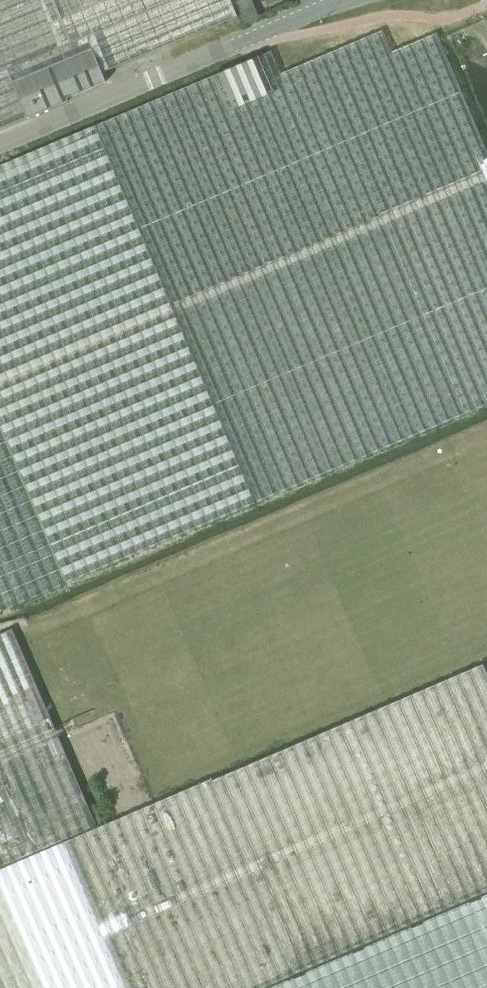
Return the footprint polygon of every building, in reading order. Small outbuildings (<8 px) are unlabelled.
[(27,116),(28,117),(68,101),(66,98),(105,82),(101,73),(163,47),(237,17),(230,0),(0,0),(0,128),(27,116)] [(258,17),(251,0),(237,0),(235,1),(243,23),(244,22),(245,22),(258,17)] [(0,165),(0,612),(486,405),(486,151),(436,32),(391,51),(382,29),(280,73),(271,51),(258,56),(274,92),(228,112),(212,76),(0,165)] [(258,56),(255,57),(212,76),(228,112),(274,92),(258,56)] [(12,629),(0,634),(0,866),(96,825),(12,629)] [(209,778),(0,868),(0,987),(261,987),(486,890),(486,677),(481,664),(211,780),(210,778),(209,778)] [(269,987),(486,987),(486,895),(470,902),(269,987)]
